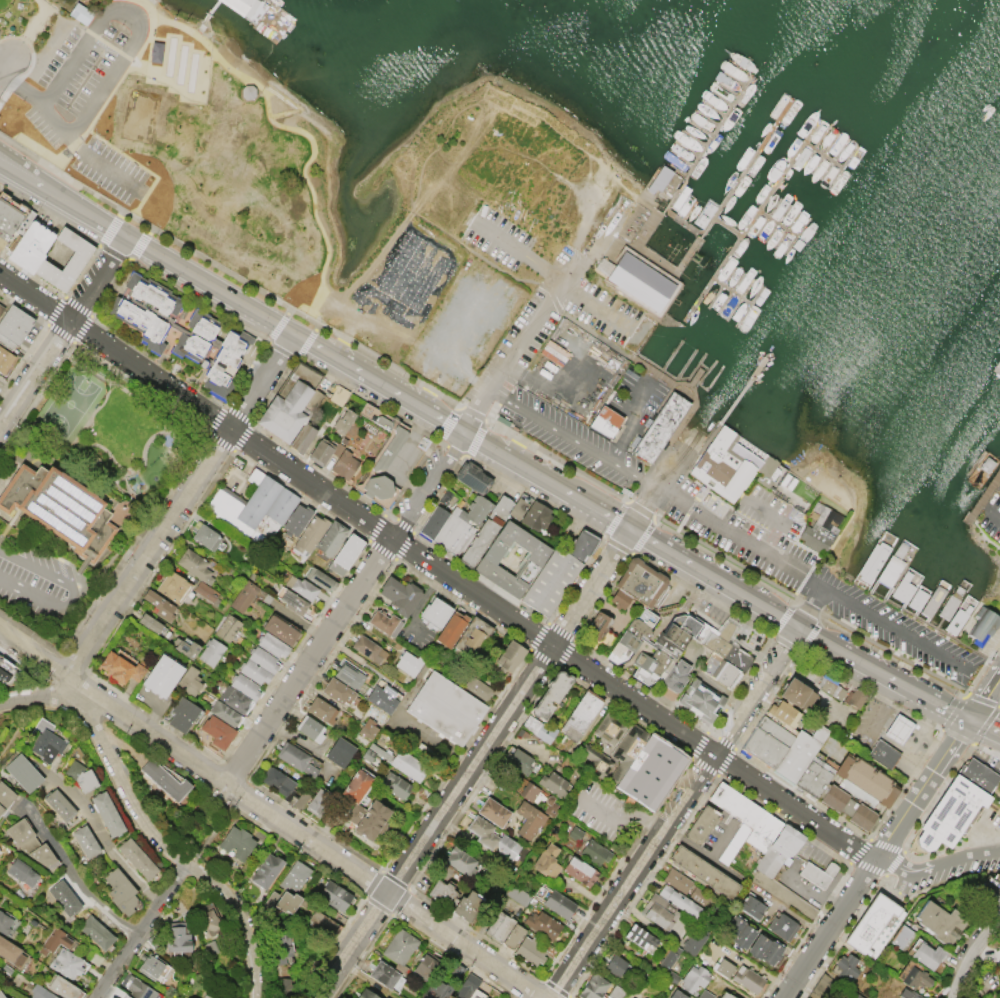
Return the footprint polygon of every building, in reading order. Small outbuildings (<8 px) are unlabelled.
[(225,4),(252,22),(255,24),(268,5),(260,0),(219,0),(225,4)] [(76,2),(94,13),(85,27),(67,16),(76,2)] [(151,41),(162,42),(160,62),(149,61),(151,41)] [(662,163),(673,170),(660,190),(656,187),(653,192),(646,188),(649,183),(662,163)] [(3,243),(0,248),(0,189),(28,208),(34,212),(30,218),(10,248),(3,243)] [(31,272),(5,254),(10,248),(30,218),(55,235),(56,236),(42,256),(33,270),(31,272)] [(61,271),(75,251),(57,239),(56,238),(64,226),(83,239),(97,248),(75,280),(66,294),(34,272),(44,259),(61,271)] [(624,253),(676,286),(658,315),(605,281),(624,253)] [(107,312),(116,295),(120,297),(121,295),(125,297),(129,289),(124,285),(130,275),(129,274),(132,269),(141,274),(140,276),(146,280),(147,277),(171,290),(169,293),(175,296),(176,295),(186,300),(179,312),(178,311),(175,315),(168,311),(165,315),(172,320),(171,321),(190,332),(192,329),(185,325),(189,319),(188,319),(195,306),(210,315),(209,316),(220,323),(213,336),(220,341),(228,327),(239,334),(242,328),(246,331),(245,333),(248,334),(249,332),(256,336),(255,338),(258,340),(256,343),(253,341),(251,345),(249,343),(229,378),(238,383),(229,400),(227,399),(225,402),(208,392),(209,389),(202,385),(207,376),(205,375),(208,369),(182,354),(180,358),(169,351),(172,346),(173,346),(177,340),(176,340),(179,333),(187,338),(188,336),(169,325),(164,334),(166,335),(162,342),(166,344),(160,355),(146,346),(148,343),(139,338),(143,332),(107,312)] [(13,351),(0,343),(0,322),(12,304),(36,320),(18,347),(16,345),(13,351)] [(474,357),(481,362),(500,331),(493,327),(474,357)] [(4,375),(0,372),(0,346),(16,357),(4,375)] [(324,378),(296,360),(254,425),(289,448),(323,395),(316,390),(324,378)] [(337,384),(350,392),(341,406),(328,399),(337,384)] [(650,464),(645,461),(628,450),(668,389),(690,403),(670,433),(650,464)] [(602,403),(624,417),(608,441),(587,428),(602,403)] [(355,414),(343,432),(331,424),(336,417),(339,418),(346,407),(355,414)] [(372,421),(375,416),(378,414),(389,421),(391,422),(391,427),(389,431),(372,421)] [(288,446),(300,454),(316,431),(304,423),(288,446)] [(370,466),(393,432),(392,428),(395,424),(405,430),(405,434),(384,466),(371,469),(370,466)] [(731,503),(688,473),(721,425),(737,436),(729,449),(755,468),(734,499),(731,503)] [(335,456),(329,452),(320,466),(306,456),(319,439),(320,437),(332,445),(335,441),(342,446),(335,456)] [(329,469),(344,448),(363,461),(347,482),(329,469)] [(767,490),(754,481),(759,474),(756,472),(766,457),(772,462),(773,460),(778,464),(775,469),(780,473),(780,472),(784,475),(782,478),(781,477),(776,486),(772,483),(767,490)] [(482,496),(454,477),(456,475),(455,474),(464,461),(466,463),(468,460),(481,469),(479,471),(492,480),(482,496)] [(8,513),(0,508),(0,490),(18,463),(32,472),(39,463),(113,513),(108,520),(117,527),(99,554),(92,564),(85,559),(72,550),(74,547),(13,506),(8,513)] [(256,486),(246,479),(253,468),(264,475),(256,486)] [(381,474),(390,480),(390,484),(397,488),(384,507),(362,493),(364,490),(360,487),(367,477),(381,474)] [(218,488),(203,510),(266,552),(282,529),(298,504),(301,500),(264,475),(256,486),(243,505),(218,488)] [(453,493),(446,505),(439,501),(446,489),(453,493)] [(511,509),(521,493),(531,499),(521,515),(511,509)] [(417,531),(435,504),(448,513),(459,497),(463,500),(458,508),(465,513),(468,508),(467,507),(466,505),(469,501),(472,502),(473,501),(471,498),(474,494),(478,495),(491,503),(455,556),(417,531)] [(487,515),(501,494),(513,502),(506,512),(508,513),(471,568),(458,559),(474,536),(476,537),(478,533),(476,531),(486,518),(489,520),(490,518),(487,515)] [(520,521),(534,499),(551,511),(549,514),(552,516),(543,530),(539,528),(536,532),(520,521)] [(814,524),(820,513),(811,508),(815,501),(843,515),(837,526),(828,521),(826,523),(835,528),(833,533),(814,524)] [(313,514),(296,540),(291,536),(289,539),(283,536),(286,532),(282,529),(298,504),(313,514)] [(313,514),(320,520),(322,518),(329,523),(310,551),(301,564),(298,563),(301,559),(289,550),(296,540),(313,514)] [(507,522),(473,571),(520,602),(553,552),(507,522)] [(192,537),(202,523),(218,535),(218,536),(222,539),(213,551),(209,548),(208,549),(192,537)] [(332,523),(316,548),(314,547),(310,551),(325,561),(328,556),(330,558),(347,532),(332,523)] [(814,524),(811,530),(805,527),(799,540),(804,542),(802,546),(820,555),(821,552),(826,555),(833,542),(829,540),(833,533),(814,524)] [(581,530),(597,539),(588,556),(585,554),(582,561),(568,553),(581,530)] [(351,533),(326,569),(340,578),(365,543),(351,533)] [(890,548),(869,584),(858,578),(860,575),(857,573),(875,543),(877,545),(879,541),(890,548)] [(176,562),(186,547),(208,562),(205,567),(212,572),(205,583),(176,562)] [(583,566),(547,620),(520,602),(553,552),(556,548),(583,566)] [(877,579),(891,554),(905,562),(890,587),(877,579)] [(640,562),(655,572),(656,571),(665,577),(667,582),(662,589),(661,589),(648,608),(632,598),(624,610),(619,607),(618,609),(614,606),(615,604),(609,600),(617,587),(613,585),(626,566),(625,565),(630,557),(634,556),(642,561),(640,562)] [(312,566),(338,583),(333,590),(330,589),(328,591),(305,577),(312,566)] [(156,589),(169,569),(189,583),(176,603),(156,589)] [(891,594),(906,570),(912,574),(907,582),(915,587),(905,603),(891,594)] [(311,602),(290,588),(290,587),(285,584),(291,574),(301,581),(302,578),(319,589),(311,602)] [(422,593),(405,618),(394,610),(396,606),(391,603),(392,602),(378,592),(381,588),(379,587),(387,575),(403,585),(405,582),(408,583),(409,581),(420,589),(419,591),(422,593)] [(228,605),(246,579),(257,587),(252,594),(253,595),(240,614),(228,605)] [(199,580),(218,593),(212,603),(192,590),(199,580)] [(920,612),(937,585),(947,591),(930,618),(920,612)] [(958,586),(964,589),(961,595),(954,592),(958,586)] [(169,622),(154,612),(157,608),(153,605),(141,596),(147,587),(174,606),(170,612),(174,615),(169,622)] [(907,605),(917,588),(928,595),(919,611),(907,605)] [(309,604),(301,616),(285,606),(287,603),(279,598),(285,589),(309,604)] [(948,619),(938,613),(950,593),(960,599),(948,619)] [(450,608),(437,628),(429,623),(427,627),(423,624),(425,621),(418,616),(419,615),(417,614),(425,603),(427,605),(433,596),(450,608)] [(955,635),(944,628),(959,607),(964,610),(968,603),(972,606),(968,613),(969,613),(955,635)] [(981,605),(999,617),(999,620),(990,637),(988,635),(980,648),(970,642),(973,637),(967,634),(978,617),(974,615),(981,605)] [(641,606),(657,617),(648,629),(650,631),(647,636),(640,631),(635,638),(639,641),(627,658),(615,664),(604,656),(636,610),(641,606)] [(367,621),(375,609),(379,612),(380,610),(384,612),(383,614),(388,618),(391,613),(399,619),(398,619),(402,622),(392,637),(388,635),(367,621)] [(447,648),(433,639),(453,610),(460,615),(462,613),(468,617),(447,648)] [(142,612),(162,625),(156,634),(136,621),(142,612)] [(585,635),(601,612),(611,619),(611,622),(609,625),(609,624),(606,628),(604,627),(601,632),(603,633),(596,643),(585,635)] [(214,633),(228,613),(242,623),(228,643),(214,633)] [(271,614),(299,633),(291,646),(262,627),(271,614)] [(660,635),(672,617),(682,614),(699,624),(691,636),(689,635),(680,648),(660,635)] [(453,646),(472,616),(493,629),(473,659),(453,646)] [(728,621),(735,625),(726,642),(736,648),(737,647),(754,658),(732,691),(700,669),(711,651),(699,643),(708,629),(716,635),(728,621)] [(162,637),(167,629),(172,633),(167,640),(162,637)] [(265,631),(290,648),(284,657),(280,654),(277,658),(256,644),(259,641),(257,640),(260,634),(262,636),(265,631)] [(359,633),(382,649),(379,654),(382,656),(377,664),(351,646),(359,633)] [(201,647),(191,660),(174,648),(177,645),(172,642),(176,637),(188,645),(192,640),(201,647)] [(226,647),(212,667),(198,657),(206,645),(204,644),(208,639),(210,640),(212,637),(226,647)] [(495,661),(510,639),(526,650),(511,674),(505,670),(503,672),(498,669),(500,665),(495,661)] [(256,645),(276,659),(274,663),(279,666),(267,684),(262,681),(260,685),(239,671),(241,668),(239,667),(242,662),(244,663),(251,653),(249,652),(252,647),(254,648),(256,645)] [(642,650),(652,656),(657,648),(660,650),(663,645),(671,651),(675,646),(682,651),(669,670),(666,668),(660,676),(661,678),(649,684),(634,674),(640,665),(635,662),(642,650)] [(99,666),(109,650),(115,653),(118,649),(136,661),(135,662),(146,670),(138,682),(129,676),(123,685),(110,676),(111,674),(99,666)] [(412,677),(393,665),(403,650),(415,658),(417,656),(423,660),(412,677)] [(140,683),(160,652),(183,667),(164,698),(140,683)] [(6,680),(0,681),(0,657),(12,665),(11,667),(14,669),(6,680)] [(662,683),(674,663),(677,665),(681,658),(693,665),(688,673),(692,675),(681,691),(677,692),(662,683)] [(332,675),(342,661),(364,676),(357,685),(355,684),(352,688),(332,675)] [(190,664),(199,670),(196,674),(201,677),(199,682),(202,684),(192,700),(174,689),(190,664)] [(405,709),(432,669),(488,707),(461,747),(405,709)] [(535,705),(548,687),(547,684),(551,679),(552,679),(555,675),(555,674),(555,673),(555,672),(556,672),(556,671),(557,670),(558,670),(559,669),(560,669),(561,669),(562,669),(563,669),(564,670),(564,671),(565,672),(566,673),(567,673),(568,673),(569,673),(574,677),(558,703),(553,701),(552,703),(556,705),(546,719),(539,715),(538,716),(537,716),(536,716),(535,716),(534,715),(533,715),(533,714),(532,713),(532,712),(531,711),(531,710),(531,709),(532,709),(532,708),(532,707),(533,706),(534,706),(535,705)] [(238,672),(258,686),(256,690),(260,693),(254,701),(230,684),(238,672)] [(464,686),(472,675),(495,691),(487,702),(464,686)] [(330,676),(355,693),(353,695),(357,698),(353,704),(349,701),(347,704),(342,701),(340,704),(320,691),(330,676)] [(845,690),(839,700),(819,688),(821,685),(818,683),(822,676),(826,678),(845,690)] [(677,701),(682,693),(687,697),(693,688),(688,685),(694,677),(699,681),(694,688),(700,693),(702,690),(710,695),(709,698),(715,702),(720,694),(726,698),(710,723),(677,701)] [(778,694),(790,677),(816,694),(805,711),(799,707),(798,708),(778,694)] [(226,684),(249,699),(241,713),(217,698),(226,684)] [(364,698),(374,684),(381,688),(380,689),(398,701),(389,714),(364,698)] [(843,700),(849,690),(852,692),(855,688),(866,695),(858,708),(850,703),(849,704),(843,700)] [(577,743),(565,735),(567,732),(562,729),(588,689),(605,700),(604,702),(577,743)] [(184,734),(167,723),(174,712),(171,710),(180,695),(200,708),(184,734)] [(314,695),(337,710),(331,718),(334,720),(330,726),(305,709),(314,695)] [(216,699),(240,715),(237,719),(239,720),(234,727),(209,711),(216,699)] [(766,711),(771,703),(776,706),(780,699),(797,710),(787,725),(766,711)] [(594,733),(608,712),(629,726),(615,747),(594,733)] [(883,734),(897,713),(914,724),(900,745),(883,734)] [(223,751),(210,742),(214,737),(200,728),(206,718),(207,719),(211,714),(236,731),(223,751)] [(305,714),(325,728),(321,733),(325,735),(319,743),(296,727),(305,714)] [(523,726),(531,715),(545,725),(548,721),(560,730),(550,744),(523,726)] [(740,748),(762,715),(793,736),(772,769),(740,748)] [(357,732),(361,725),(362,725),(366,717),(375,722),(373,725),(377,727),(370,739),(365,736),(357,732)] [(798,729),(809,736),(817,724),(826,729),(793,783),(772,770),(798,729)] [(42,727),(65,742),(58,753),(55,752),(47,763),(40,758),(41,756),(29,748),(32,743),(30,742),(37,732),(38,733),(42,727)] [(530,733),(527,739),(518,733),(521,728),(530,733)] [(325,756),(339,736),(356,748),(342,768),(325,756)] [(650,736),(614,790),(652,815),(688,762),(677,755),(680,752),(661,739),(659,742),(650,736)] [(878,738),(900,753),(890,770),(867,755),(878,738)] [(275,755),(284,741),(309,758),(305,762),(317,770),(311,779),(275,755)] [(388,762),(367,747),(371,741),(385,751),(387,748),(391,750),(389,752),(393,755),(388,762)] [(420,741),(433,750),(430,755),(417,747),(420,741)] [(582,751),(586,744),(616,762),(608,776),(594,768),(599,760),(582,751)] [(504,760),(509,752),(513,754),(517,747),(534,759),(530,765),(533,767),(528,775),(504,760)] [(366,748),(374,753),(369,762),(360,756),(366,748)] [(390,763),(400,749),(425,766),(422,770),(425,772),(418,782),(390,763)] [(27,792),(3,766),(18,752),(42,778),(27,792)] [(854,756),(894,783),(892,785),(899,790),(887,807),(876,800),(870,809),(877,815),(876,817),(879,819),(871,831),(867,829),(865,832),(847,819),(848,817),(838,810),(836,813),(819,801),(831,783),(835,786),(840,777),(833,772),(845,754),(852,759),(854,756)] [(956,769),(991,792),(999,778),(999,776),(965,754),(956,769)] [(815,799),(794,784),(813,755),(834,770),(815,799)] [(140,768),(150,757),(179,783),(183,778),(191,785),(177,801),(140,768)] [(81,792),(74,778),(63,772),(72,758),(84,767),(81,771),(88,767),(97,784),(81,792)] [(285,797),(259,779),(269,765),(295,783),(285,797)] [(339,792),(356,768),(371,778),(355,803),(339,792)] [(402,799),(379,785),(388,770),(411,785),(402,799)] [(539,781),(544,774),(548,777),(553,771),(572,785),(570,789),(571,790),(565,798),(561,796),(560,796),(539,781)] [(955,775),(921,826),(924,828),(918,837),(920,846),(927,850),(933,849),(939,841),(949,848),(981,802),(985,805),(989,798),(970,785),(955,775)] [(16,795),(0,813),(0,780),(16,795)] [(722,780),(767,811),(754,829),(744,822),(710,798),(722,780)] [(529,781),(542,790),(540,792),(544,794),(538,803),(534,800),(533,802),(521,794),(529,781)] [(64,822),(42,799),(48,793),(46,792),(48,791),(49,792),(54,788),(76,811),(71,816),(72,817),(70,819),(69,817),(64,822)] [(292,788),(295,791),(293,794),(297,797),(302,789),(310,794),(300,810),(284,799),(286,796),(287,797),(292,788)] [(319,788),(333,797),(319,818),(312,813),(305,808),(319,788)] [(111,837),(89,797),(95,794),(94,793),(97,792),(98,793),(104,790),(125,829),(118,833),(119,834),(117,835),(116,834),(111,837)] [(562,806),(555,817),(545,811),(550,804),(548,803),(547,800),(550,796),(552,795),(558,799),(556,801),(562,806)] [(489,796),(513,813),(502,828),(478,812),(489,796)] [(390,811),(369,841),(352,829),(355,824),(345,817),(356,803),(366,810),(373,799),(390,811)] [(516,811),(524,799),(550,816),(542,828),(540,828),(531,842),(518,833),(527,818),(516,811)] [(686,837),(707,804),(722,814),(701,847),(686,837)] [(766,852),(747,839),(754,829),(767,811),(785,824),(766,852)] [(466,828),(469,823),(470,824),(474,820),(472,818),(475,814),(495,827),(491,832),(499,837),(490,850),(475,840),(478,836),(466,828)] [(5,829),(23,817),(35,834),(17,846),(5,829)] [(719,858),(744,822),(754,829),(747,839),(730,865),(719,858)] [(71,832),(76,828),(76,827),(78,825),(79,827),(84,823),(100,850),(87,858),(71,832)] [(231,824),(238,829),(240,827),(250,833),(248,836),(256,841),(243,861),(232,855),(235,850),(230,847),(227,852),(217,845),(231,824)] [(807,838),(792,858),(789,856),(783,852),(772,844),(787,824),(798,831),(807,838)] [(569,835),(575,826),(585,833),(579,842),(569,835)] [(504,833),(522,846),(511,862),(500,854),(499,841),(504,833)] [(116,847),(120,842),(122,840),(123,841),(128,836),(157,869),(145,880),(116,847)] [(581,854),(591,839),(614,854),(608,862),(605,860),(600,866),(581,854)] [(27,853),(45,842),(56,860),(46,867),(27,853)] [(534,865),(544,849),(546,850),(550,842),(561,849),(555,858),(557,859),(555,861),(563,867),(554,880),(546,874),(545,876),(534,868),(535,866),(534,865)] [(670,859),(680,844),(742,886),(732,901),(670,859)] [(772,880),(756,869),(772,844),(783,852),(789,856),(772,880)] [(452,845),(476,861),(472,867),(475,869),(469,878),(444,861),(449,853),(448,852),(452,845)] [(267,852),(274,857),(275,855),(283,861),(265,889),(249,879),(267,852)] [(31,887),(22,881),(21,882),(6,871),(15,857),(31,868),(30,869),(39,875),(31,887)] [(564,870),(573,857),(582,862),(582,861),(600,873),(595,882),(594,881),(590,888),(564,870)] [(453,868),(446,878),(433,869),(440,859),(453,868)] [(294,860),(309,869),(295,892),(280,882),(294,860)] [(801,874),(810,861),(825,872),(832,862),(840,868),(824,890),(801,874)] [(114,866),(135,890),(131,893),(135,898),(134,904),(131,907),(133,910),(126,916),(122,911),(121,912),(110,898),(111,897),(107,891),(111,888),(103,876),(107,873),(106,872),(108,870),(109,870),(114,866)] [(695,882),(687,895),(665,880),(673,868),(695,882)] [(47,888),(52,885),(51,883),(54,880),(56,882),(61,878),(81,906),(77,909),(78,911),(74,914),(72,912),(68,916),(47,888)] [(341,912),(316,895),(327,878),(353,895),(341,912)] [(437,879),(456,892),(446,907),(426,894),(437,879)] [(705,909),(698,920),(659,894),(667,883),(705,909)] [(513,884),(533,896),(526,907),(507,894),(513,884)] [(697,887),(713,896),(706,907),(690,897),(697,887)] [(451,909),(460,895),(464,897),(469,889),(484,899),(469,922),(467,921),(467,922),(461,918),(462,917),(459,915),(458,916),(452,912),(453,910),(451,909)] [(544,905),(554,889),(578,905),(568,921),(544,905)] [(279,894),(266,912),(260,908),(272,890),(279,894)] [(274,905),(284,890),(292,895),(294,893),(302,898),(291,913),(286,909),(284,912),(274,905)] [(670,931),(646,915),(646,914),(643,911),(649,902),(648,902),(654,894),(656,895),(657,893),(670,902),(670,903),(671,904),(672,903),(679,908),(677,911),(681,913),(670,931)] [(877,894),(844,944),(862,957),(889,915),(895,919),(901,910),(877,894)] [(768,907),(760,920),(741,907),(749,895),(768,907)] [(930,899),(951,914),(956,908),(972,919),(954,944),(950,941),(948,944),(938,936),(939,934),(922,922),(924,919),(919,916),(930,899)] [(315,907),(342,925),(334,936),(308,918),(315,907)] [(203,912),(211,909),(215,917),(217,916),(218,920),(220,927),(217,928),(218,932),(204,938),(193,913),(202,910),(203,912)] [(5,934),(0,931),(0,910),(1,911),(1,912),(12,919),(7,927),(9,928),(5,934)] [(499,911),(510,917),(516,921),(502,943),(485,932),(499,911)] [(553,942),(525,923),(530,915),(533,917),(535,913),(539,915),(542,911),(564,926),(553,942)] [(790,943),(771,930),(772,929),(769,927),(777,917),(779,918),(783,912),(800,924),(799,925),(802,927),(790,943)] [(82,930),(81,930),(78,927),(90,914),(92,917),(113,936),(113,935),(116,938),(104,951),(100,948),(101,947),(82,930)] [(728,928),(726,927),(731,920),(732,920),(736,915),(747,922),(746,923),(759,933),(748,950),(744,947),(743,949),(737,945),(738,944),(734,942),(735,941),(724,933),(728,928)] [(189,921),(190,950),(171,951),(169,923),(189,921)] [(503,943),(516,923),(527,930),(527,932),(525,935),(522,935),(520,939),(520,942),(519,944),(517,944),(513,949),(511,948),(503,943)] [(275,964),(268,933),(279,931),(277,926),(287,924),(293,954),(283,956),(285,962),(275,964)] [(627,936),(636,924),(660,940),(655,947),(650,944),(646,949),(627,936)] [(893,942),(905,925),(919,935),(907,952),(893,942)] [(52,952),(48,950),(44,956),(37,951),(54,926),(65,933),(63,935),(71,941),(66,948),(58,943),(52,952)] [(381,952),(398,927),(418,941),(403,964),(408,968),(404,975),(392,967),(396,962),(381,952)] [(696,957),(695,956),(694,957),(683,950),(686,945),(685,944),(688,940),(689,941),(692,936),(695,938),(701,930),(710,936),(696,957)] [(750,951),(761,934),(775,943),(775,941),(787,949),(783,955),(785,956),(781,963),(778,961),(775,967),(762,959),(762,960),(759,958),(758,959),(753,955),(754,954),(750,951)] [(6,959),(0,955),(0,936),(22,950),(20,953),(26,957),(19,968),(13,963),(11,966),(4,962),(6,959)] [(515,953),(526,936),(533,940),(535,937),(540,940),(538,944),(548,950),(544,956),(548,958),(543,965),(540,962),(537,967),(515,953)] [(913,955),(923,941),(937,950),(940,945),(951,952),(946,960),(945,958),(936,971),(913,955)] [(219,951),(207,956),(204,949),(216,944),(219,951)] [(669,972),(661,966),(663,963),(660,961),(663,957),(665,959),(674,945),(683,950),(669,972)] [(71,978),(65,975),(64,975),(60,973),(61,972),(48,965),(52,958),(53,958),(60,946),(65,949),(82,959),(79,965),(82,967),(78,974),(75,972),(71,978)] [(137,969),(149,951),(170,966),(162,978),(158,975),(154,980),(137,969)] [(829,970),(841,954),(845,957),(848,952),(859,961),(856,965),(860,967),(854,976),(855,977),(849,985),(829,970)] [(423,953),(437,963),(426,980),(411,969),(423,953)] [(606,967),(616,953),(630,963),(621,977),(606,967)] [(368,974),(378,959),(399,974),(389,989),(368,974)] [(730,979),(714,968),(717,963),(721,965),(724,959),(737,967),(730,979)] [(465,969),(444,997),(424,997),(423,997),(435,979),(442,984),(443,982),(445,983),(458,964),(465,969)] [(683,981),(694,966),(699,969),(701,966),(709,971),(708,972),(712,974),(710,976),(712,977),(706,988),(700,984),(699,986),(700,987),(697,993),(695,992),(694,994),(682,987),(685,982),(683,981)] [(759,996),(734,979),(744,966),(750,970),(750,969),(769,982),(759,996)] [(904,981),(915,966),(936,981),(931,988),(925,984),(924,987),(921,985),(917,991),(904,981)] [(671,970),(683,977),(678,985),(666,978),(671,970)] [(480,980),(468,997),(456,997),(453,996),(468,972),(480,980)] [(613,984),(602,997),(584,997),(580,995),(596,972),(613,984)] [(81,990),(75,997),(65,997),(48,986),(57,974),(81,990)] [(837,982),(826,997),(815,997),(811,995),(826,974),(837,982)] [(158,992),(154,997),(135,997),(129,994),(131,991),(127,987),(134,976),(158,992)] [(277,977),(277,987),(289,988),(290,978),(277,977)] [(36,982),(59,997),(34,997),(31,996),(34,992),(31,990),(36,982)] [(628,992),(624,997),(612,997),(609,996),(617,985),(628,992)] [(363,986),(379,997),(354,997),(363,986)] [(115,987),(108,997),(132,997),(115,987)] [(915,991),(926,997),(905,997),(902,996),(907,988),(914,992),(915,991)] [(691,997),(690,997),(671,997),(677,989),(691,997)] [(717,996),(716,997),(700,997),(706,989),(717,996)] [(208,990),(220,997),(203,997),(208,990)]
